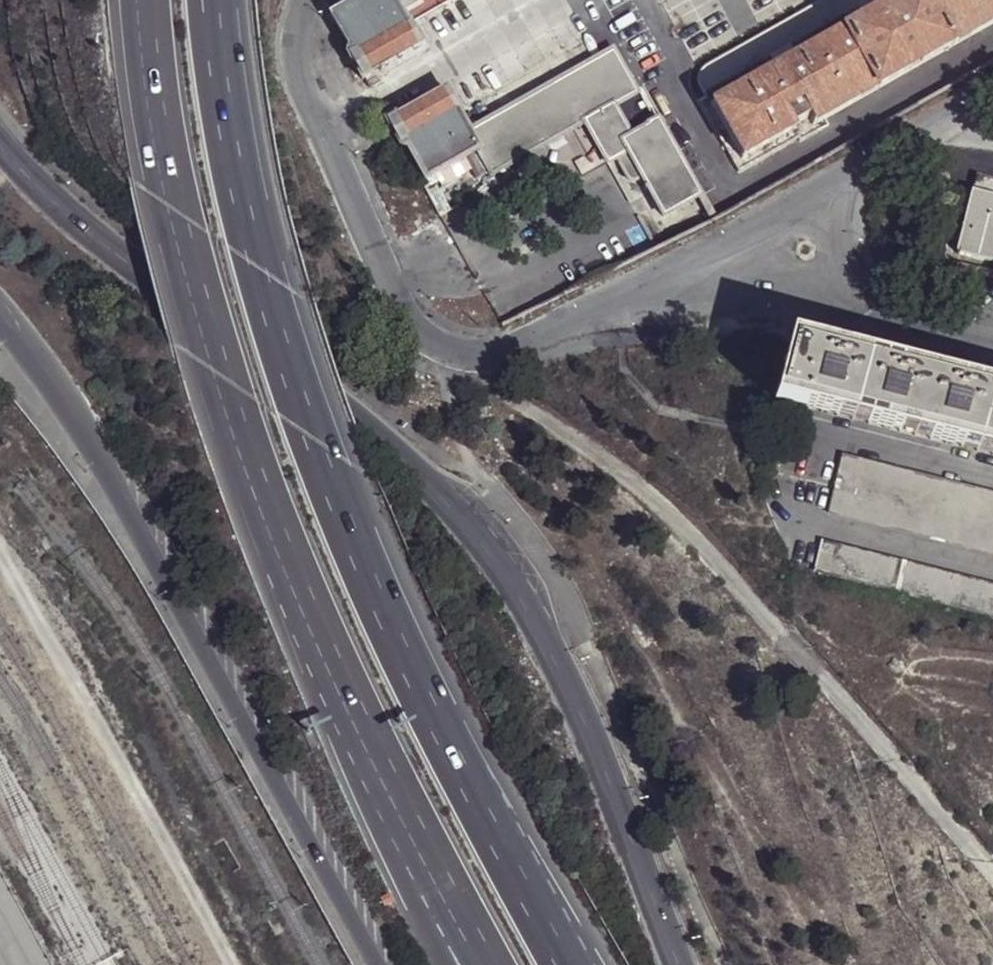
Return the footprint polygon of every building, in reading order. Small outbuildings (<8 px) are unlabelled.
[(329,14),(348,52),(346,54),(346,59),(348,60),(350,62),(355,62),(411,31),(395,3),(391,5),(388,0),(353,0),(329,14)] [(953,44),(928,0),(890,0),(867,13),(861,16),(856,19),(855,18),(841,26),(842,27),(839,29),(874,89),(953,44)] [(953,44),(992,21),(992,0),(928,0),(953,44)] [(813,123),(874,89),(839,29),(708,103),(740,158),(794,128),(784,111),(799,102),(813,123)] [(350,62),(348,60),(347,60),(358,78),(361,77),(359,75),(367,70),(369,74),(419,46),(411,31),(355,62),(350,62)] [(465,131),(475,151),(489,176),(585,123),(614,106),(638,93),(611,48),(467,130),(465,131)] [(361,77),(358,78),(361,82),(370,77),(369,74),(367,70),(359,75),(361,77)] [(386,127),(395,142),(396,137),(454,107),(444,90),(393,118),(395,122),(386,127)] [(614,106),(585,123),(607,162),(614,157),(628,179),(631,183),(636,184),(642,180),(621,142),(631,137),(614,106)] [(422,181),(434,173),(461,159),(475,151),(465,131),(467,130),(454,107),(396,137),(395,142),(396,143),(398,147),(403,148),(422,181)] [(382,121),(386,127),(395,122),(393,118),(391,115),(382,121)] [(659,121),(631,137),(621,142),(642,180),(662,217),(700,196),(659,121)] [(461,159),(434,173),(439,183),(467,168),(461,159)] [(970,186),(992,192),(992,182),(972,177),(970,186)] [(970,186),(954,254),(992,264),(992,192),(970,186)] [(777,406),(848,423),(864,361),(791,343),(777,406)] [(848,423),(910,439),(926,377),(864,361),(848,423)] [(910,439),(975,454),(990,392),(926,377),(910,439)] [(992,459),(992,392),(990,392),(975,454),(992,459)] [(825,516),(992,556),(992,497),(838,460),(832,488),(825,516)] [(810,573),(992,617),(992,587),(817,544),(810,573)]
